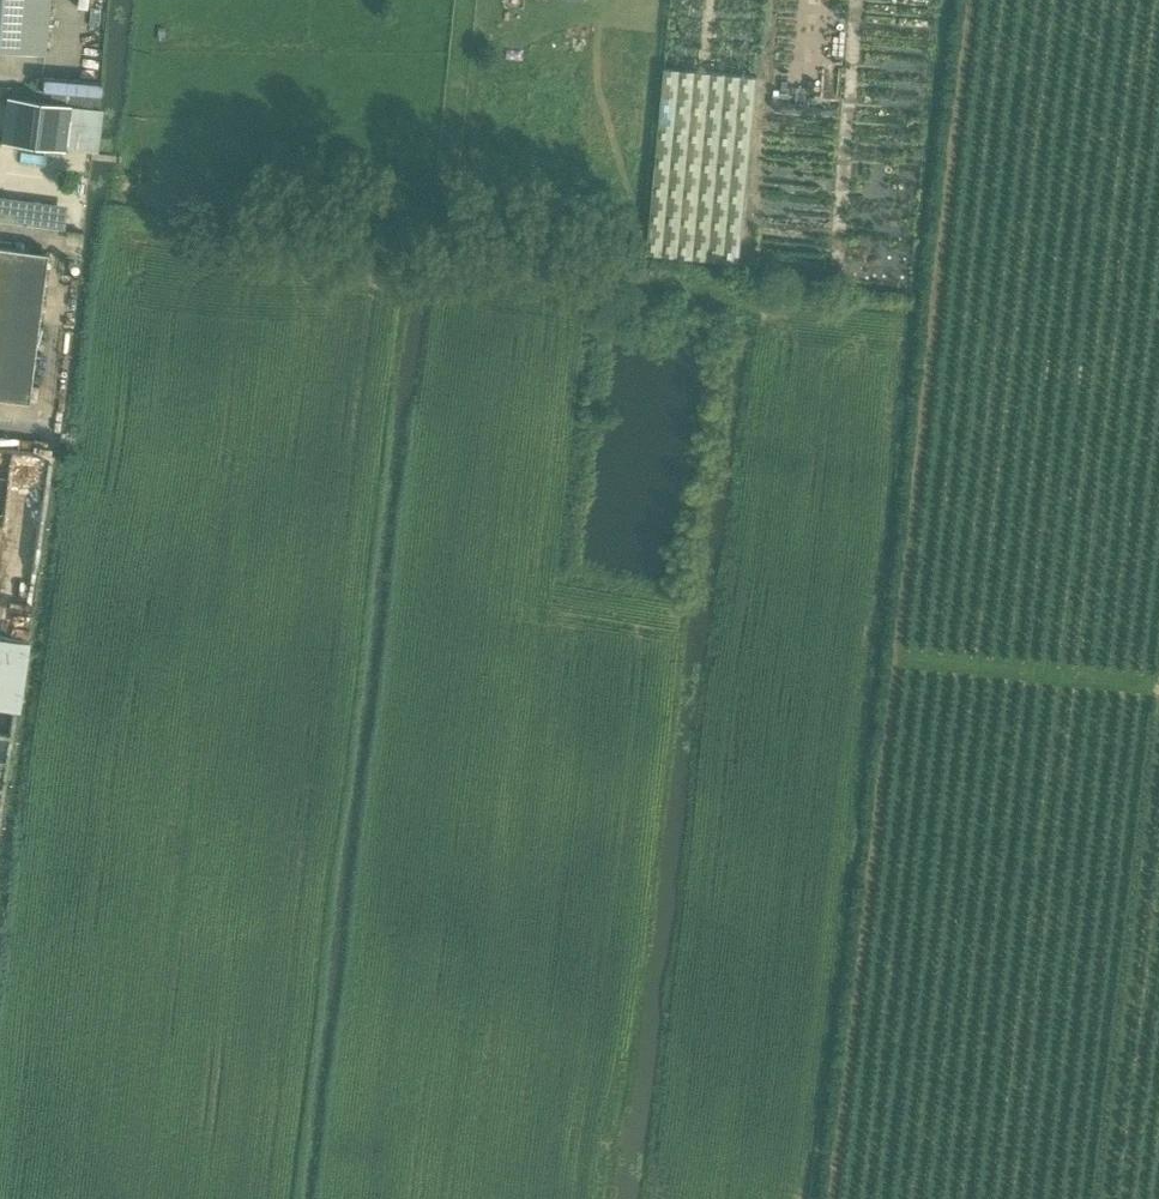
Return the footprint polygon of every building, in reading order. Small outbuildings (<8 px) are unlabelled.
[(48,0),(0,0),(0,8),(47,11),(48,0)] [(47,11),(0,8),(0,48),(43,52),(47,11)] [(738,262),(756,76),(664,67),(645,253),(738,262)] [(60,87),(59,101),(101,103),(102,79),(45,76),(44,87),(60,87)] [(63,149),(69,105),(6,97),(1,141),(63,149)] [(26,201),(0,198),(0,222),(23,225),(26,201)] [(46,253),(0,247),(0,398),(27,402),(46,253)] [(52,450),(0,443),(0,504),(8,505),(5,534),(41,539),(52,450)] [(19,709),(31,639),(0,634),(0,706),(19,709)]
